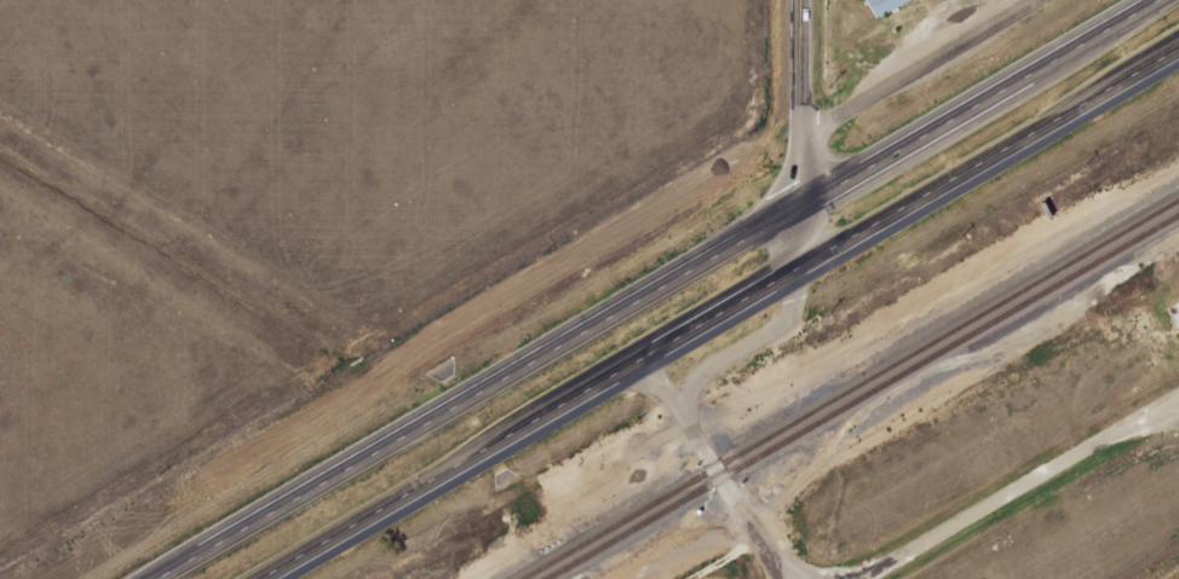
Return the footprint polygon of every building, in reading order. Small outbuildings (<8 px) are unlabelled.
[(873,18),(912,0),(864,0),(873,18)]
